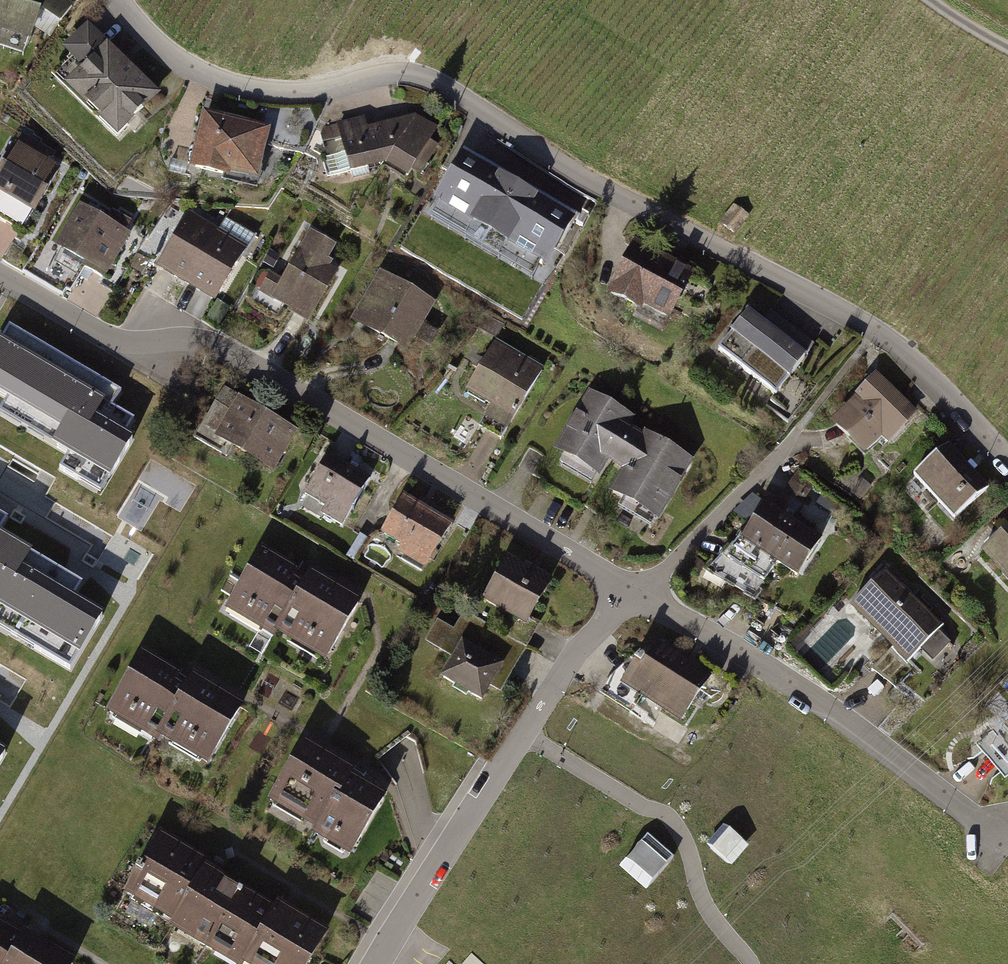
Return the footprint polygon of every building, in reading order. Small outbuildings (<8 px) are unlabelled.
[(29,36),(33,24),(50,36),(71,6),(63,0),(0,0),(0,27),(29,36)] [(155,93),(88,27),(68,49),(76,58),(61,74),(119,131),(155,93)] [(397,126),(378,130),(386,163),(408,175),(435,129),(413,116),(410,117),(403,128),(397,126)] [(263,130),(207,117),(196,167),(224,173),(226,167),(253,173),(263,130)] [(386,163),(378,130),(342,138),(345,154),(326,159),(330,177),(386,163)] [(16,145),(0,171),(0,220),(20,233),(58,171),(16,145)] [(581,215),(468,152),(439,203),(552,267),(581,215)] [(745,218),(733,210),(722,225),(734,233),(745,218)] [(98,223),(79,212),(60,246),(88,262),(85,266),(102,277),(126,236),(123,235),(129,224),(111,214),(105,224),(99,221),(98,223)] [(216,233),(190,217),(160,267),(187,283),(216,233)] [(225,219),(216,233),(187,283),(214,298),(243,249),(246,251),(255,236),(225,219)] [(311,235),(275,297),(293,307),(293,312),(307,320),(330,281),(334,274),(325,269),(328,263),(324,260),(331,246),(311,235)] [(688,274),(635,248),(612,295),(640,309),(644,302),(668,314),(688,274)] [(430,304),(382,277),(365,305),(374,310),(365,325),(404,348),(430,304)] [(781,337),(748,312),(718,350),(776,394),(811,349),(814,344),(790,325),(781,337)] [(10,322),(0,339),(0,384),(14,392),(5,407),(74,448),(64,464),(101,485),(132,432),(128,429),(136,415),(114,403),(123,388),(10,322)] [(541,370),(495,343),(479,369),(481,370),(469,390),(514,417),(541,370)] [(861,397),(837,422),(864,448),(879,432),(877,429),(886,420),(897,431),(913,413),(874,377),(858,394),(861,397)] [(258,413),(226,393),(210,419),(225,428),(220,436),(272,466),(291,433),(270,420),(271,419),(259,411),(258,413)] [(630,420),(590,396),(581,412),(582,419),(575,431),(576,434),(564,455),(587,468),(589,464),(600,471),(611,453),(612,459),(624,466),(629,465),(613,493),(640,509),(642,504),(653,510),(662,495),(666,494),(673,481),(680,480),(690,463),(645,437),(641,444),(622,433),(626,426),(630,420)] [(989,487),(948,444),(914,476),(955,520),(989,487)] [(369,478),(328,454),(305,494),(326,506),(322,513),(342,525),(369,478)] [(449,525),(404,498),(383,532),(404,545),(401,550),(405,553),(401,559),(421,571),(449,525)] [(820,539),(770,506),(761,520),(758,518),(753,525),(752,524),(708,569),(753,595),(776,561),(797,574),(820,539)] [(0,510),(0,530),(9,515),(0,510)] [(984,549),(1007,575),(1007,527),(984,549)] [(1,603),(0,605),(0,623),(70,664),(100,612),(74,597),(83,580),(0,531),(0,602),(1,603)] [(297,572),(261,551),(231,601),(240,607),(234,618),(259,632),(265,621),(275,627),(271,634),(274,636),(277,631),(281,633),(285,627),(329,652),(358,602),(310,574),(302,587),(292,581),(297,572)] [(526,570),(508,560),(486,599),(526,622),(548,583),(536,577),(534,580),(524,574),(526,570)] [(886,571),(857,599),(883,625),(878,630),(887,639),(888,638),(909,659),(942,626),(886,571)] [(514,640),(464,613),(443,651),(455,658),(444,679),(481,699),(489,685),(497,689),(508,670),(500,666),(514,640)] [(656,646),(652,643),(643,657),(641,655),(625,680),(617,675),(605,694),(631,710),(642,692),(682,718),(709,675),(692,664),(688,670),(682,667),(683,665),(655,647),(656,646)] [(896,686),(912,669),(891,647),(876,663),(872,669),(896,686)] [(243,711),(145,656),(110,718),(207,773),(243,711)] [(352,772),(303,744),(275,792),(319,817),(315,824),(319,826),(315,832),(319,834),(323,828),(355,847),(384,797),(349,777),(352,772)] [(211,939),(239,890),(215,876),(212,882),(202,876),(208,865),(160,837),(143,866),(140,864),(136,871),(139,872),(131,886),(179,913),(176,919),(211,939)] [(732,878),(748,859),(722,837),(706,856),(732,878)] [(647,845),(619,877),(646,900),(674,868),(647,845)] [(239,890),(211,939),(246,959),(248,955),(264,963),(306,963),(325,932),(277,905),(274,910),(239,890)] [(0,928),(0,963),(72,963),(73,963),(36,942),(30,952),(20,946),(23,941),(0,928)]
